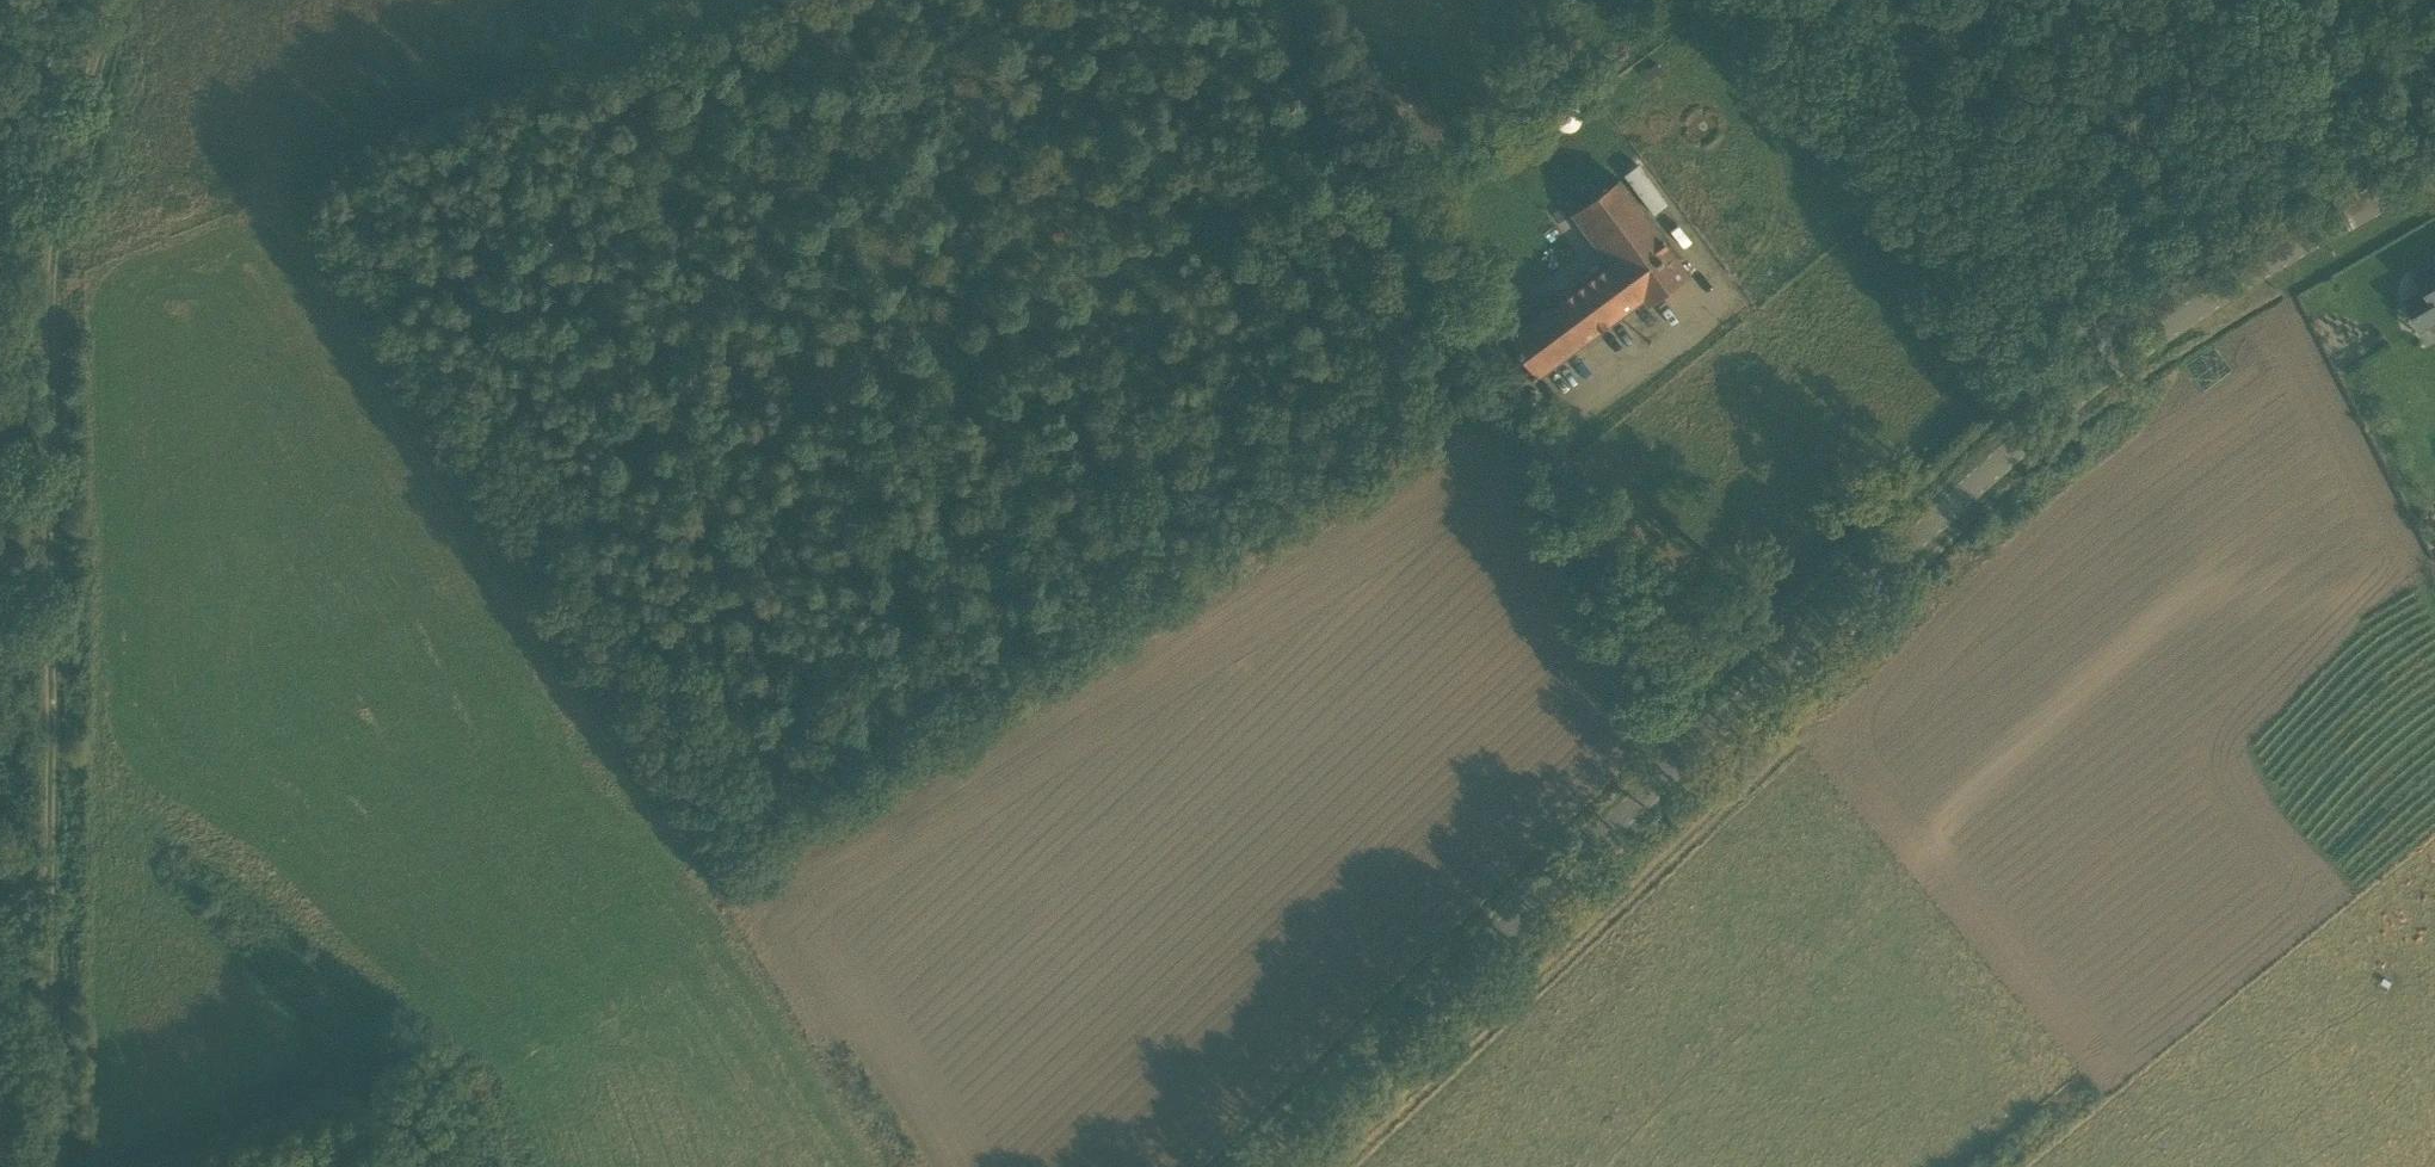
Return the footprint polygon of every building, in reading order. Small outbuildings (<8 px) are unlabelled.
[(1611,264),(1510,339),(1539,377),(1644,297),(1650,305),(1691,275),(1619,179),(1581,208),(1573,196),(1565,202),(1611,264)] [(2434,308),(2434,263),(2414,275),(2423,290),(2405,300),(2421,329),(2434,321),(2434,309),(2434,308)]
